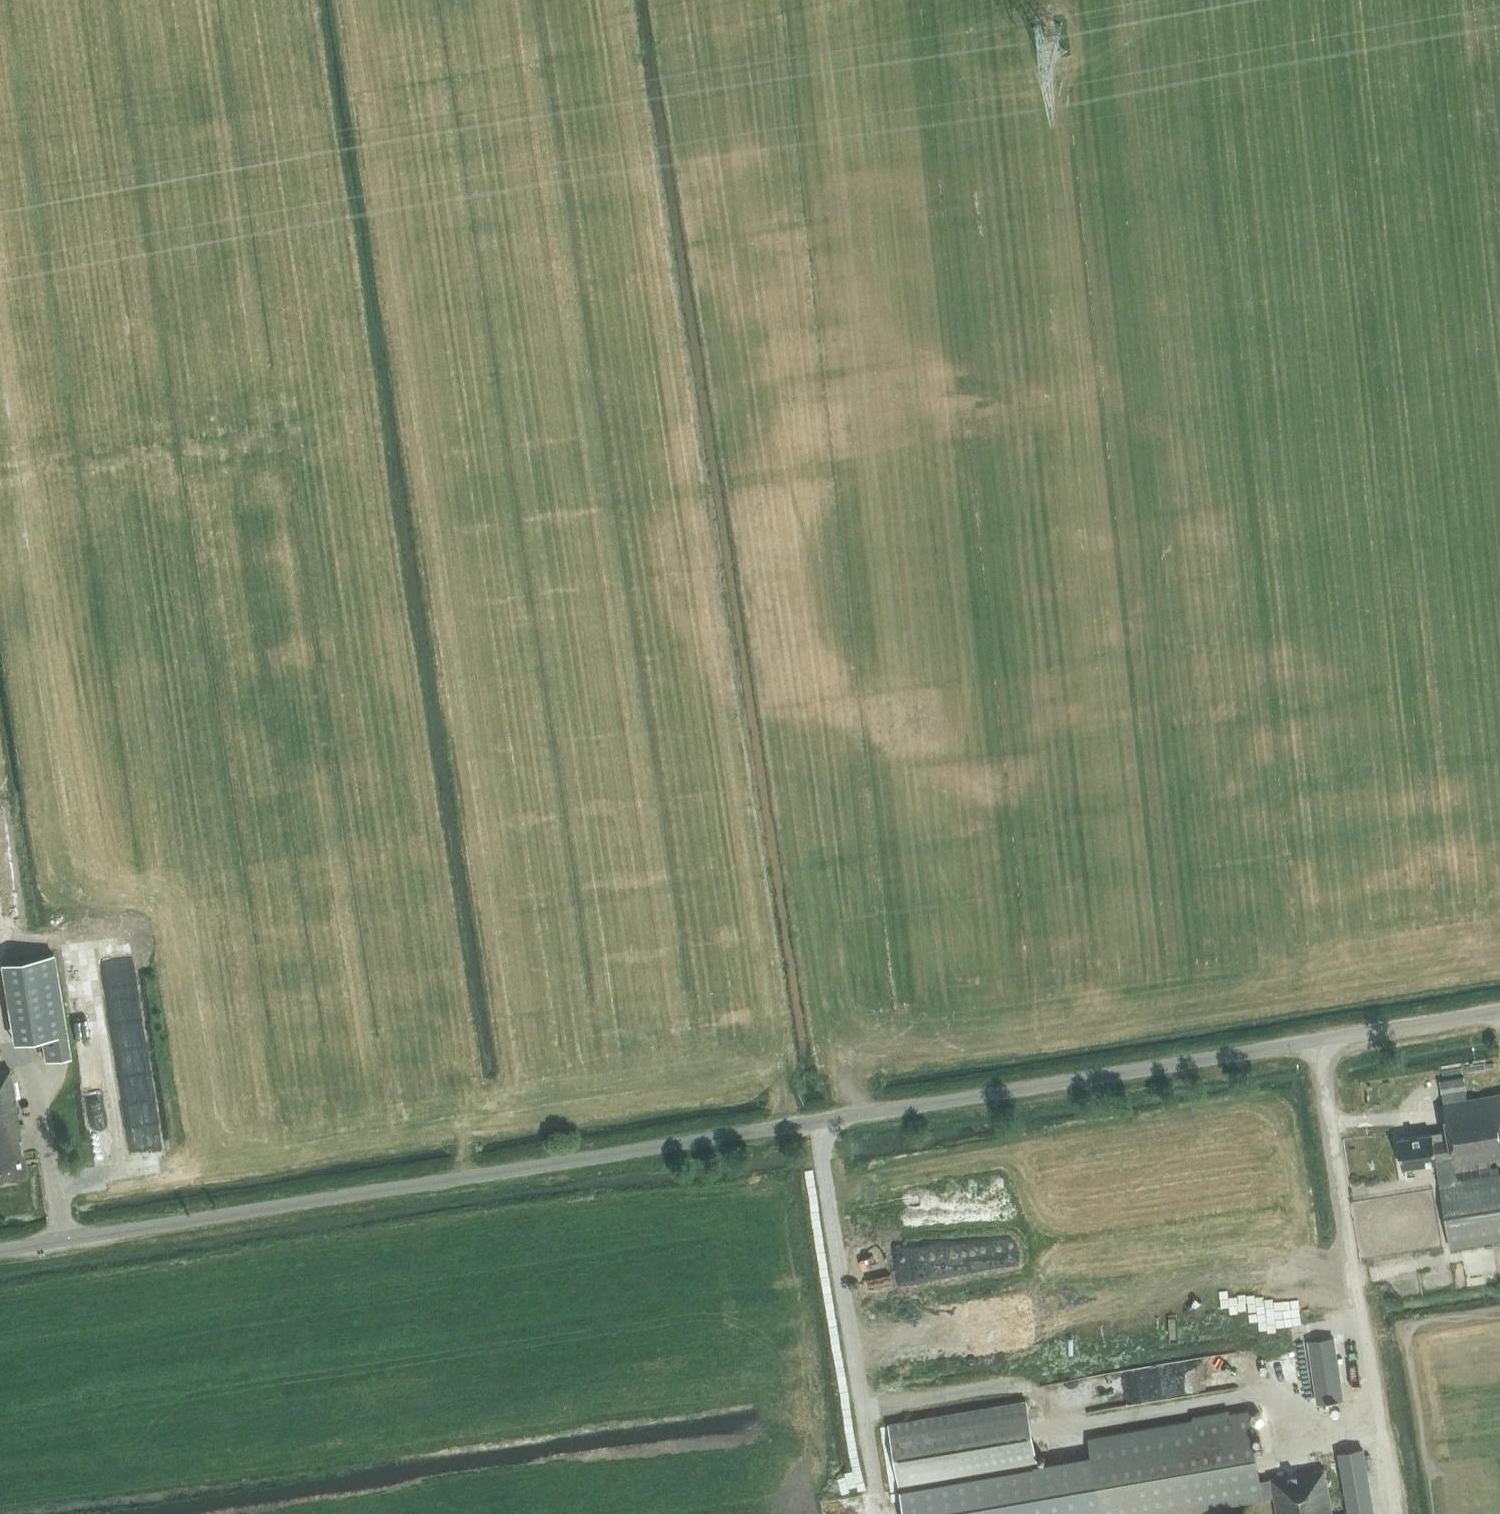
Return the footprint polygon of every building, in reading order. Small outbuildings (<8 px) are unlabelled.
[(53,953),(1,961),(14,1041),(66,1033),(53,953)] [(91,1101),(115,1097),(103,1038),(79,1043),(91,1101)] [(27,1176),(10,1069),(0,1070),(0,1180),(27,1176)] [(1463,1078),(1441,1081),(1442,1093),(1465,1090),(1463,1078)] [(1467,1101),(1465,1090),(1442,1093),(1444,1105),(1462,1102),(1467,1101)] [(1450,1248),(1499,1240),(1499,1174),(1455,1181),(1453,1165),(1499,1158),(1499,1096),(1462,1102),(1444,1105),(1449,1137),(1434,1139),(1433,1133),(1397,1139),(1402,1170),(1437,1164),(1450,1248)] [(97,1162),(128,1158),(120,1098),(88,1103),(97,1162)] [(1334,1337),(1308,1341),(1316,1403),(1343,1399),(1334,1337)] [(1089,1437),(1092,1456),(1037,1465),(1026,1400),(889,1423),(900,1487),(905,1513),(1169,1513),(1274,1496),(1277,1513),(1333,1513),(1325,1470),(1259,1481),(1247,1409),(1228,1413),(1228,1409),(1194,1415),(1194,1419),(1089,1437)] [(1362,1448),(1338,1452),(1349,1513),(1373,1513),(1362,1448)]
